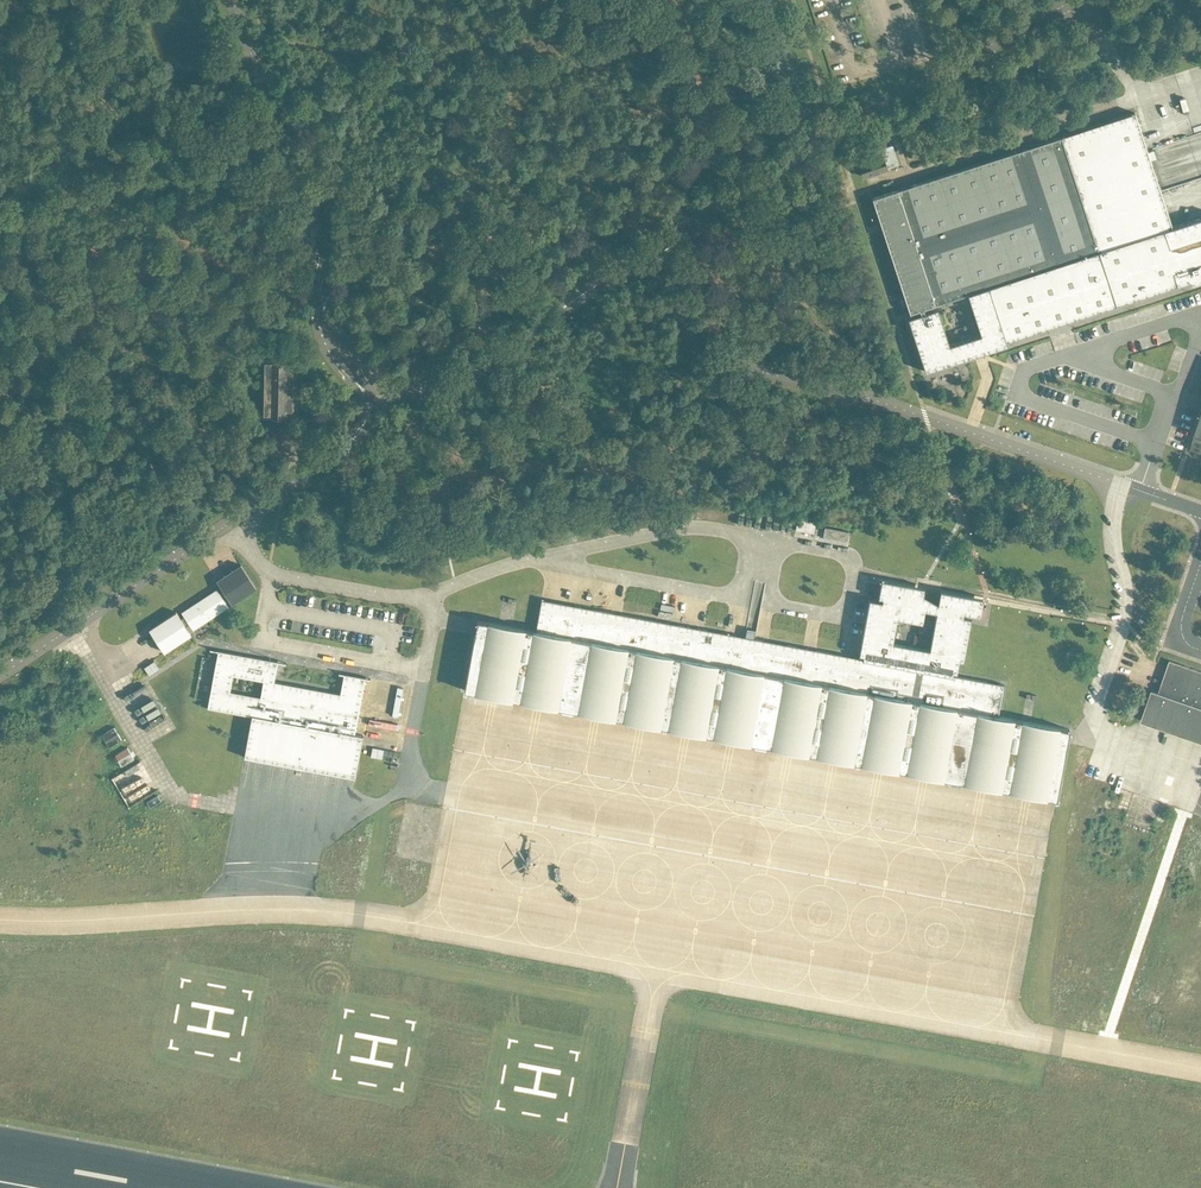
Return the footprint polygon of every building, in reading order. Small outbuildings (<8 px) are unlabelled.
[(1038,57),(1038,76),(1052,76),(1052,57),(1038,57)] [(991,65),(996,74),(1002,71),(997,62),(991,65)] [(925,371),(963,359),(957,342),(949,345),(937,308),(925,312),(924,308),(968,294),(986,352),(1008,345),(1007,341),(1190,281),(1191,285),(1200,281),(1200,218),(1172,227),(1135,112),(1054,139),(872,198),(905,297),(900,299),(903,308),(908,306),(910,313),(919,310),(920,314),(912,316),(913,320),(909,322),(925,371)] [(859,164),(863,176),(899,164),(892,145),(867,153),(869,158),(867,158),(868,161),(859,164)] [(845,184),(834,187),(839,205),(851,202),(845,184)] [(264,359),(263,417),(293,417),(294,359),(264,359)] [(1200,453),(1200,417),(1190,449),(1200,453)] [(311,492),(317,501),(323,497),(317,488),(311,492)] [(796,530),(814,533),(816,522),(798,518),(796,530)] [(823,536),(847,540),(849,531),(825,527),(823,536)] [(436,567),(442,565),(449,564),(450,564),(450,563),(448,557),(434,560),(435,565),(436,567)] [(232,604),(256,588),(241,565),(217,580),(224,591),(220,594),(217,589),(182,611),(186,616),(181,619),(176,612),(149,629),(164,652),(191,635),(186,626),(190,623),(194,629),(228,606),(224,601),(229,598),(232,604)] [(863,658),(754,638),(755,631),(746,629),(745,636),(622,614),(575,605),(575,606),(545,601),(545,600),(541,599),(541,600),(536,630),(477,620),(464,690),(561,707),(560,711),(573,713),(574,710),(754,743),(753,746),(766,749),(767,745),(947,778),(946,782),(959,784),(960,781),(1056,799),(1069,729),(998,716),(1004,684),(952,675),(953,667),(954,663),(958,663),(966,618),(967,618),(967,616),(963,616),(963,612),(979,615),(979,616),(980,616),(983,602),(981,601),(981,602),(941,594),(940,594),(938,603),(915,590),(882,584),(882,583),(881,583),(878,597),(879,597),(882,597),(882,601),(869,598),(869,600),(861,645),(865,646),(864,650),(863,658)] [(1158,632),(1163,634),(1168,620),(1162,618),(1158,632)] [(1140,656),(1154,660),(1156,653),(1142,649),(1140,656)] [(344,674),(340,693),(274,681),(278,661),(218,650),(208,706),(208,707),(252,715),(244,756),(245,757),(246,756),(296,766),(296,767),(302,769),(303,767),(355,777),(363,735),(362,735),(361,735),(355,734),(365,678),(366,678),(366,677),(344,673),(343,674),(344,674)] [(1142,719),(1200,740),(1200,671),(1170,660),(1159,692),(1152,690),(1142,719)] [(144,667),(149,675),(159,669),(154,661),(144,667)] [(102,734),(109,747),(122,739),(114,727),(109,730),(102,734)] [(371,756),(382,758),(384,749),(372,747),(371,756)] [(118,760),(121,766),(134,758),(131,752),(118,760)] [(147,801),(150,807),(161,800),(158,794),(147,801)] [(1120,808),(1126,810),(1131,796),(1124,794),(1120,808)] [(1158,819),(1164,821),(1168,809),(1162,807),(1158,819)]
